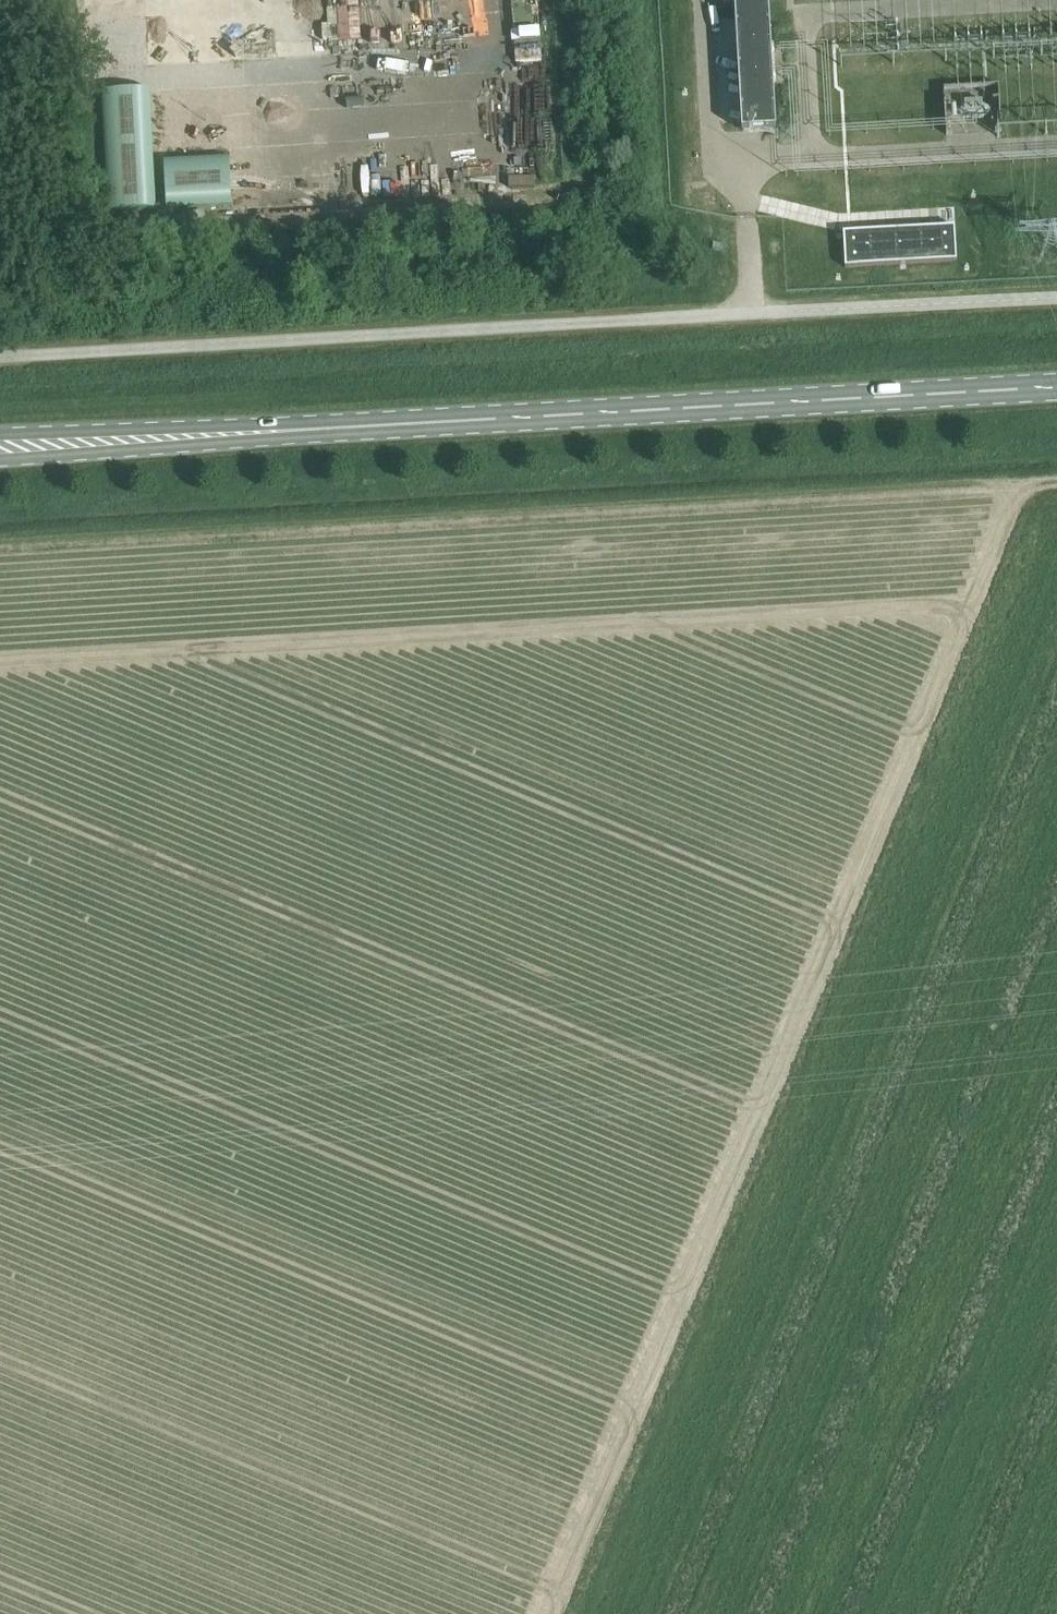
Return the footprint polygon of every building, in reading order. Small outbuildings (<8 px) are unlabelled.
[(774,128),(772,81),(770,54),(767,0),(725,0),(725,5),(736,5),(743,130),(774,128)] [(156,209),(149,90),(101,92),(108,212),(156,209)] [(229,158),(164,162),(166,210),(232,206),(229,158)] [(954,227),(843,233),(845,269),(956,262),(954,227)]
